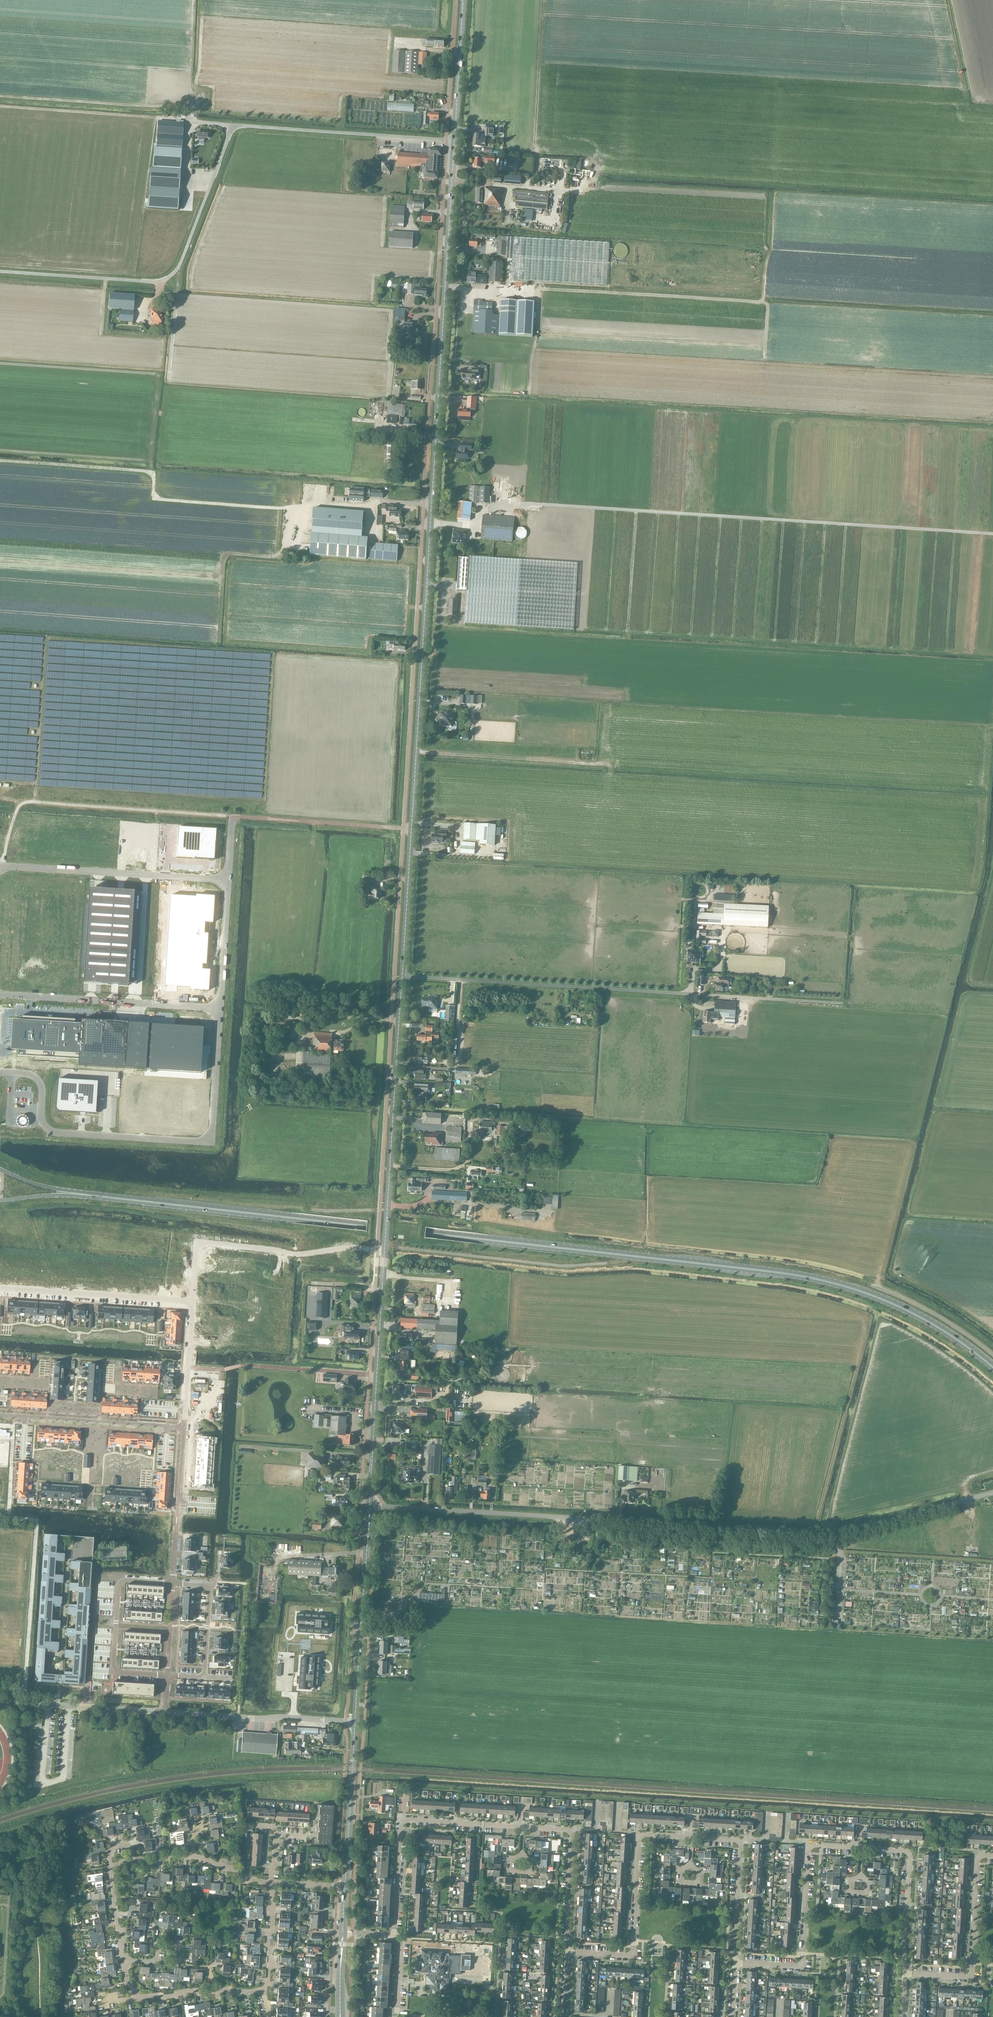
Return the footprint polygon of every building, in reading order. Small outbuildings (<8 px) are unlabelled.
[(436,46),(443,47),(444,39),(436,39),(427,39),(427,46),(436,46)] [(393,71),(393,73),(418,74),(418,72),(418,64),(426,65),(427,53),(394,51),(393,71)] [(415,104),(388,102),(388,111),(414,112),(415,104)] [(439,113),(424,112),(424,124),(428,125),(428,116),(430,116),(430,120),(439,120),(439,113)] [(146,204),(145,208),(148,208),(148,209),(178,211),(180,170),(184,123),(158,121),(157,144),(154,144),(152,168),(152,169),(150,169),(148,204),(146,204)] [(196,137),(199,138),(198,141),(205,141),(205,138),(207,138),(209,138),(209,134),(208,134),(208,132),(200,132),(197,131),(196,137)] [(483,135),(474,135),(473,146),(481,147),(481,146),(485,146),(485,143),(485,137),(483,137),(483,135)] [(399,153),(399,156),(395,156),(395,160),(399,161),(398,163),(421,165),(421,174),(425,174),(425,178),(438,179),(438,172),(439,156),(441,156),(442,149),(430,149),(430,150),(421,149),(421,155),(399,153)] [(481,157),(481,159),(475,158),(474,166),(474,167),(481,168),(481,161),(484,161),(484,162),(493,163),(494,157),(481,157)] [(383,172),(391,172),(391,164),(383,164),(383,172)] [(477,190),(477,203),(483,204),(483,194),(484,194),(484,205),(501,207),(502,189),(489,187),(489,188),(485,188),(485,190),(477,190)] [(519,191),(517,208),(548,211),(550,194),(519,191)] [(408,208),(424,209),(424,202),(408,201),(408,208)] [(390,227),(404,227),(405,205),(403,205),(403,206),(391,205),(390,227)] [(420,221),(431,222),(431,221),(432,220),(432,219),(432,218),(432,215),(427,215),(427,214),(423,213),(423,214),(420,213),(419,217),(420,217),(420,221)] [(389,246),(413,248),(414,233),(390,231),(389,246)] [(512,281),(604,286),(607,286),(609,242),(606,242),(498,236),(497,250),(497,254),(497,255),(506,256),(505,258),(512,259),(512,267),(511,280),(512,281)] [(627,251),(627,250),(626,248),(626,247),(625,246),(624,245),(622,244),(621,243),(620,243),(618,243),(617,244),(615,244),(614,245),(613,246),(613,247),(612,249),(612,250),(612,252),(612,253),(613,254),(614,255),(615,256),(616,257),(617,257),(619,258),(621,258),(622,257),(623,257),(624,256),(625,254),(626,253),(626,252),(627,251)] [(479,283),(488,284),(488,282),(500,283),(501,263),(490,262),(489,277),(488,277),(479,276),(476,276),(476,273),(468,272),(468,283),(479,283)] [(421,288),(420,288),(420,285),(408,284),(407,294),(415,295),(415,297),(428,298),(428,293),(427,293),(427,290),(422,290),(421,290),(421,288)] [(110,293),(109,311),(111,311),(112,309),(119,310),(119,321),(133,322),(135,295),(110,293)] [(474,302),(474,310),(472,333),(497,335),(498,315),(492,315),(492,311),(492,303),(482,302),(482,300),(480,300),(480,302),(474,302)] [(501,301),(499,336),(516,337),(533,338),(534,318),(535,303),(518,302),(501,301)] [(162,310),(151,310),(151,317),(152,317),(152,321),(152,325),(161,325),(162,310)] [(405,317),(405,311),(404,310),(396,310),(395,310),(394,320),(398,321),(398,317),(405,317)] [(403,331),(412,332),(412,323),(404,323),(403,331)] [(463,371),(462,379),(465,379),(465,380),(472,380),(472,379),(475,379),(479,380),(480,374),(478,374),(478,368),(472,368),(472,372),(469,372),(467,372),(467,371),(463,371)] [(415,389),(420,390),(421,382),(412,381),(411,389),(415,389)] [(467,410),(470,410),(475,411),(476,397),(468,397),(467,410)] [(388,404),(387,423),(398,423),(397,425),(402,425),(402,417),(404,417),(405,405),(388,404)] [(409,425),(409,429),(417,429),(417,428),(418,428),(418,426),(417,425),(417,423),(413,423),(413,422),(409,422),(409,419),(405,419),(405,422),(403,422),(403,424),(409,425)] [(388,442),(386,458),(394,459),(396,443),(388,442)] [(457,451),(457,459),(468,460),(468,451),(471,451),(472,444),(460,444),(460,452),(457,451)] [(469,502),(472,502),(489,504),(491,488),(487,487),(471,486),(469,502)] [(350,488),(349,501),(364,502),(364,497),(383,498),(383,491),(364,489),(365,489),(350,488)] [(335,500),(348,501),(348,495),(345,495),(345,492),(336,491),(335,500)] [(459,501),(458,518),(471,520),(471,512),(472,502),(469,502),(459,501)] [(390,512),(389,518),(401,519),(402,510),(397,510),(397,506),(387,505),(386,512),(390,512)] [(314,510),(312,534),(362,538),(364,514),(314,510)] [(482,516),(480,533),(480,538),(512,541),(514,519),(482,516)] [(453,529),(452,543),(465,544),(465,540),(466,540),(467,531),(453,529)] [(398,530),(398,536),(399,536),(399,539),(408,540),(409,534),(404,533),(404,530),(398,530)] [(368,538),(362,538),(312,534),(310,556),(366,560),(368,538)] [(369,547),(368,559),(397,561),(398,545),(374,543),(374,547),(369,547)] [(458,562),(457,591),(463,591),(467,591),(465,623),(522,627),(574,630),(578,564),(494,558),(469,557),(469,558),(459,558),(458,562)] [(457,596),(454,596),(453,600),(450,599),(449,614),(456,614),(457,596)] [(390,644),(389,649),(405,650),(405,645),(398,644),(398,642),(390,641),(390,644)] [(460,704),(465,704),(477,705),(477,696),(460,696),(460,704)] [(439,725),(447,726),(448,726),(449,726),(452,726),(452,722),(453,722),(453,716),(454,716),(454,712),(447,712),(447,713),(440,712),(439,725)] [(464,839),(479,840),(479,844),(495,845),(496,826),(465,824),(464,839)] [(122,825),(120,854),(150,856),(152,827),(122,825)] [(432,835),(431,843),(442,843),(442,838),(447,838),(447,832),(438,832),(438,835),(432,835)] [(461,841),(461,853),(475,854),(475,842),(461,841)] [(369,896),(368,897),(368,899),(374,900),(374,898),(380,898),(381,890),(377,890),(377,887),(371,886),(371,888),(372,888),(372,894),(374,894),(374,896),(369,896)] [(84,968),(83,983),(128,986),(128,984),(136,984),(139,945),(131,945),(133,913),(141,914),(142,894),(134,894),(134,892),(114,891),(89,889),(88,904),(84,968)] [(173,897),(168,973),(179,973),(179,986),(206,988),(208,969),(203,968),(208,922),(212,922),(214,899),(173,897)] [(696,923),(722,924),(767,927),(769,906),(724,903),(723,913),(697,912),(696,923)] [(697,944),(706,944),(706,940),(701,939),(702,936),(706,936),(706,932),(697,932),(697,944)] [(688,955),(688,962),(701,963),(701,957),(700,957),(701,950),(688,949),(687,955),(688,955)] [(715,991),(723,992),(723,991),(728,992),(728,985),(729,985),(729,979),(719,978),(718,984),(716,984),(715,986),(714,987),(714,988),(715,989),(715,991)] [(422,1007),(429,1007),(429,1008),(436,1009),(436,1005),(437,1005),(438,997),(430,996),(430,998),(423,997),(422,1007)] [(702,1019),(703,1019),(703,1022),(712,1023),(712,1017),(725,1018),(725,1024),(725,1027),(734,1027),(734,1025),(735,1025),(735,1018),(736,1002),(715,1000),(715,1003),(715,1013),(712,1013),(712,1012),(704,1011),(703,1014),(702,1014),(702,1015),(701,1016),(701,1017),(701,1018),(701,1019),(702,1019)] [(15,1024),(13,1049),(19,1049),(19,1056),(79,1058),(79,1065),(125,1067),(123,1097),(139,1098),(139,1110),(144,1111),(144,1114),(198,1117),(204,1027),(148,1024),(148,1028),(137,1028),(137,1041),(115,1040),(116,1022),(21,1017),(21,1024),(15,1024)] [(426,1041),(428,1041),(432,1041),(432,1038),(438,1038),(439,1034),(432,1034),(433,1026),(426,1025),(426,1035),(418,1034),(418,1037),(417,1037),(417,1039),(417,1040),(417,1041),(425,1041),(426,1041)] [(306,1039),(303,1077),(329,1079),(331,1053),(331,1050),(343,1051),(344,1050),(344,1047),(344,1046),(344,1040),(332,1039),(332,1037),(331,1037),(332,1033),(315,1032),(314,1035),(313,1040),(306,1039)] [(414,1074),(415,1074),(415,1079),(423,1079),(426,1080),(426,1073),(424,1073),(424,1070),(415,1069),(415,1070),(414,1071),(414,1073),(414,1074)] [(58,1079),(56,1108),(56,1109),(57,1110),(57,1111),(58,1111),(60,1112),(80,1113),(80,1112),(85,1112),(85,1113),(96,1114),(98,1082),(58,1079)] [(415,1084),(414,1090),(421,1090),(421,1093),(428,1093),(429,1085),(415,1084)] [(423,1113),(423,1118),(422,1123),(441,1124),(442,1114),(423,1113)] [(28,1118),(26,1116),(25,1115),(23,1115),(21,1115),(19,1116),(17,1118),(17,1120),(16,1122),(17,1124),(18,1125),(19,1127),(21,1127),(23,1127),(25,1127),(27,1126),(28,1124),(29,1122),(29,1120),(28,1118)] [(480,1130),(491,1130),(492,1128),(495,1128),(495,1122),(481,1121),(480,1130)] [(446,1140),(461,1141),(462,1127),(447,1126),(446,1140)] [(433,1145),(443,1145),(443,1143),(441,1142),(441,1137),(441,1133),(433,1132),(433,1134),(426,1133),(425,1143),(433,1143),(433,1145)] [(435,1159),(459,1160),(460,1148),(436,1147),(435,1159)] [(471,1176),(474,1176),(474,1179),(478,1179),(479,1176),(483,1176),(484,1171),(472,1171),(471,1176)] [(409,1183),(408,1191),(411,1191),(411,1193),(414,1193),(415,1191),(421,1192),(422,1184),(416,1184),(416,1180),(410,1179),(410,1184),(409,1183)] [(432,1191),(432,1199),(467,1201),(467,1193),(432,1191)] [(543,1205),(551,1205),(552,1205),(552,1209),(558,1209),(558,1196),(553,1195),(552,1198),(543,1197),(543,1205)] [(534,1207),(536,1208),(538,1208),(540,1207),(542,1205),(542,1203),(541,1200),(540,1199),(538,1198),(535,1198),(533,1199),(532,1201),(531,1203),(532,1205),(534,1207)] [(334,1288),(334,1299),(338,1299),(338,1292),(343,1292),(343,1288),(334,1288)] [(318,1292),(316,1318),(327,1318),(329,1293),(318,1292)] [(405,1293),(404,1306),(416,1307),(416,1303),(414,1303),(415,1299),(414,1299),(414,1294),(405,1293)] [(353,1294),(353,1297),(352,1297),(352,1300),(351,1300),(350,1307),(361,1308),(362,1298),(361,1298),(361,1294),(353,1294)] [(423,1304),(423,1313),(427,1313),(429,1313),(435,1313),(435,1305),(423,1304)] [(73,1307),(73,1319),(80,1319),(81,1308),(73,1307)] [(81,1308),(80,1319),(87,1320),(88,1308),(81,1308)] [(401,1318),(401,1324),(401,1328),(422,1329),(435,1330),(434,1343),(456,1345),(459,1312),(441,1310),(440,1321),(423,1319),(423,1320),(401,1318)] [(307,1330),(317,1330),(318,1322),(308,1321),(307,1330)] [(361,1331),(354,1331),(355,1325),(342,1324),(342,1332),(344,1332),(344,1339),(350,1339),(350,1340),(355,1340),(355,1339),(360,1339),(360,1335),(361,1334),(361,1333),(361,1332),(361,1331)] [(166,1342),(166,1344),(169,1344),(180,1345),(180,1337),(170,1337),(170,1342),(166,1342)] [(401,1346),(401,1351),(401,1360),(407,1361),(407,1363),(400,1362),(400,1367),(400,1370),(400,1371),(407,1372),(407,1369),(411,1369),(411,1361),(409,1360),(409,1357),(409,1351),(415,1351),(415,1347),(401,1346)] [(359,1359),(359,1353),(354,1353),(354,1352),(347,1351),(347,1355),(350,1355),(350,1359),(359,1359)] [(1,1359),(1,1369),(6,1370),(6,1373),(8,1373),(8,1370),(9,1359),(9,1356),(8,1356),(7,1359),(1,1359)] [(456,1360),(455,1367),(463,1368),(464,1361),(463,1361),(464,1356),(457,1356),(457,1360),(456,1360)] [(9,1359),(8,1370),(13,1370),(13,1373),(15,1373),(15,1370),(16,1360),(16,1357),(15,1357),(15,1360),(9,1359)] [(16,1360),(15,1370),(20,1371),(20,1374),(22,1374),(22,1371),(23,1360),(23,1357),(22,1357),(22,1360),(16,1360)] [(23,1360),(22,1371),(27,1371),(27,1374),(29,1374),(30,1358),(29,1358),(29,1361),(23,1360)] [(89,1365),(88,1371),(99,1371),(99,1369),(101,1369),(101,1366),(93,1365),(93,1363),(90,1363),(90,1365),(89,1365)] [(124,1364),(122,1381),(125,1381),(125,1378),(130,1378),(131,1368),(124,1367),(125,1364),(124,1364)] [(130,1378),(130,1381),(132,1381),(132,1378),(137,1378),(138,1368),(132,1368),(132,1365),(131,1365),(131,1368),(130,1378)] [(137,1378),(137,1382),(139,1382),(139,1379),(144,1379),(145,1369),(139,1368),(139,1365),(138,1365),(138,1368),(137,1378)] [(144,1379),(144,1382),(146,1382),(146,1379),(151,1379),(152,1369),(146,1369),(146,1366),(145,1366),(145,1369),(144,1379)] [(151,1379),(151,1383),(153,1383),(153,1380),(159,1380),(160,1370),(153,1369),(153,1366),(152,1366),(152,1369),(151,1379)] [(165,1374),(165,1382),(176,1382),(176,1375),(165,1374)] [(323,1381),(337,1383),(338,1375),(324,1374),(323,1381)] [(341,1383),(340,1385),(342,1387),(344,1388),(343,1390),(354,1391),(355,1384),(355,1383),(352,1383),(352,1379),(345,1379),(345,1382),(344,1382),(344,1383),(341,1383)] [(165,1382),(164,1389),(175,1390),(176,1382),(165,1382)] [(393,1385),(392,1397),(400,1397),(404,1397),(404,1395),(404,1391),(407,1391),(407,1386),(405,1386),(393,1385)] [(412,1385),(412,1386),(417,1387),(417,1389),(416,1392),(416,1396),(431,1397),(432,1390),(432,1386),(412,1385)] [(466,1409),(455,1408),(455,1421),(470,1422),(470,1415),(466,1415),(466,1409)] [(418,1417),(418,1418),(428,1418),(428,1410),(418,1409),(418,1410),(411,1409),(411,1416),(418,1417)] [(315,1415),(315,1427),(331,1428),(330,1435),(339,1435),(339,1438),(343,1438),(343,1444),(354,1445),(355,1435),(346,1435),(346,1428),(347,1428),(348,1425),(347,1424),(347,1417),(331,1416),(331,1415),(326,1415),(325,1416),(315,1415)] [(392,1432),(404,1433),(405,1429),(406,1422),(401,1422),(401,1423),(399,1423),(399,1422),(394,1422),(394,1427),(392,1427),(392,1432)] [(38,1428),(37,1441),(39,1442),(40,1438),(45,1439),(46,1429),(38,1428)] [(53,1429),(52,1442),(54,1443),(54,1439),(59,1440),(60,1430),(53,1429)] [(67,1430),(66,1443),(68,1444),(69,1440),(74,1441),(74,1431),(67,1430)] [(109,1433),(108,1446),(111,1446),(111,1443),(116,1444),(117,1433),(109,1433)] [(124,1434),(123,1447),(125,1447),(125,1444),(130,1445),(131,1434),(124,1434)] [(138,1435),(137,1448),(139,1448),(139,1445),(145,1445),(145,1435),(138,1435)] [(145,1435),(145,1445),(150,1446),(149,1449),(152,1449),(153,1436),(145,1435)] [(197,1444),(194,1486),(212,1488),(214,1444),(197,1444)] [(442,1445),(430,1444),(428,1475),(440,1475),(442,1445)] [(309,1454),(308,1458),(307,1467),(324,1469),(325,1459),(325,1455),(309,1454)] [(337,1461),(337,1465),(342,1465),(350,1465),(350,1464),(351,1464),(351,1462),(350,1461),(351,1459),(343,1458),(343,1457),(338,1457),(338,1461),(337,1461)] [(618,1480),(627,1481),(637,1481),(638,1471),(638,1467),(619,1466),(618,1480)] [(407,1470),(406,1483),(408,1483),(408,1484),(412,1484),(412,1483),(413,1483),(413,1481),(417,1481),(419,1481),(420,1470),(420,1467),(413,1467),(413,1470),(407,1470)] [(334,1477),(334,1483),(337,1483),(341,1484),(341,1485),(342,1485),(342,1486),(344,1488),(347,1488),(347,1489),(347,1491),(352,1491),(352,1485),(352,1478),(347,1478),(345,1478),(346,1474),(338,1474),(338,1478),(334,1477)] [(447,1497),(453,1498),(453,1493),(457,1493),(457,1482),(457,1477),(452,1477),(452,1481),(451,1481),(451,1488),(447,1487),(447,1493),(446,1494),(446,1496),(447,1497)] [(39,1493),(39,1497),(41,1497),(47,1497),(48,1487),(45,1486),(45,1484),(42,1484),(41,1494),(39,1493)] [(76,1489),(75,1499),(81,1500),(83,1500),(84,1496),(82,1496),(82,1487),(79,1486),(79,1489),(76,1489)] [(103,1498),(103,1501),(105,1502),(105,1501),(111,1502),(111,1491),(109,1491),(109,1488),(106,1488),(105,1498),(103,1498)] [(463,1488),(462,1494),(465,1494),(465,1498),(466,1498),(467,1499),(468,1498),(471,1498),(471,1491),(471,1488),(465,1488),(465,1489),(463,1488)] [(485,1492),(481,1492),(480,1498),(484,1498),(484,1500),(490,1500),(490,1491),(490,1488),(485,1488),(485,1492)] [(140,1493),(139,1504),(145,1504),(147,1504),(147,1501),(145,1501),(146,1491),(143,1491),(142,1493),(140,1493)] [(624,1491),(624,1501),(626,1501),(626,1502),(634,1503),(634,1494),(635,1491),(624,1491)] [(336,1498),(336,1506),(348,1506),(349,1502),(349,1497),(343,1496),(343,1498),(336,1498)] [(331,1519),(331,1527),(344,1528),(344,1516),(333,1515),(332,1519),(331,1519)] [(314,1522),(313,1530),(322,1530),(322,1522),(321,1522),(321,1523),(314,1522)] [(45,1534),(35,1681),(36,1681),(37,1681),(38,1681),(39,1681),(45,1682),(46,1682),(56,1682),(58,1682),(58,1683),(62,1683),(62,1682),(63,1682),(63,1683),(84,1684),(85,1678),(85,1676),(85,1675),(85,1673),(92,1563),(71,1561),(71,1565),(71,1569),(72,1569),(79,1570),(78,1584),(71,1583),(70,1583),(69,1587),(69,1591),(70,1591),(71,1591),(78,1591),(77,1605),(70,1605),(69,1605),(68,1605),(68,1611),(68,1615),(69,1615),(76,1615),(75,1629),(68,1629),(67,1628),(67,1629),(66,1632),(66,1636),(67,1636),(68,1636),(75,1637),(74,1651),(67,1650),(66,1650),(65,1650),(65,1654),(65,1658),(66,1658),(73,1658),(73,1672),(65,1672),(64,1672),(64,1675),(59,1675),(55,1675),(44,1674),(45,1657),(45,1656),(45,1652),(58,1652),(59,1646),(59,1642),(58,1642),(50,1642),(51,1628),(58,1628),(59,1628),(60,1629),(60,1628),(60,1621),(59,1621),(52,1620),(52,1606),(60,1607),(61,1607),(62,1601),(62,1597),(61,1597),(60,1597),(53,1596),(54,1582),(61,1583),(62,1583),(63,1583),(63,1579),(63,1575),(62,1575),(54,1575),(55,1561),(63,1561),(64,1561),(64,1558),(65,1554),(63,1554),(56,1553),(57,1535),(45,1534)] [(185,1539),(185,1545),(196,1546),(196,1537),(190,1536),(189,1540),(185,1539)] [(220,1557),(220,1563),(223,1563),(223,1568),(229,1568),(230,1555),(224,1555),(224,1557),(220,1557)] [(289,1560),(288,1575),(291,1575),(298,1575),(298,1578),(308,1579),(308,1576),(320,1577),(320,1575),(336,1576),(335,1582),(340,1582),(340,1580),(341,1580),(342,1567),(333,1566),(333,1567),(329,1566),(329,1568),(321,1568),(322,1562),(291,1560),(289,1560)] [(183,1565),(183,1571),(187,1571),(187,1575),(194,1575),(194,1572),(194,1566),(197,1566),(183,1565)] [(218,1589),(218,1596),(229,1596),(229,1593),(232,1593),(232,1587),(229,1587),(223,1586),(223,1590),(218,1589)] [(420,1598),(420,1600),(437,1601),(445,1602),(445,1594),(440,1594),(434,1593),(420,1593),(420,1598)] [(217,1603),(217,1609),(230,1610),(231,1604),(228,1604),(229,1600),(222,1600),(222,1603),(217,1603)] [(217,1609),(217,1615),(221,1615),(221,1619),(227,1619),(228,1616),(228,1610),(230,1610),(217,1609)] [(298,1613),(297,1624),(299,1624),(299,1632),(330,1634),(331,1623),(329,1623),(329,1615),(298,1613)] [(401,1620),(401,1624),(404,1624),(410,1625),(411,1625),(411,1619),(409,1619),(409,1614),(405,1613),(404,1620),(401,1620)] [(215,1637),(215,1643),(228,1644),(226,1644),(226,1638),(226,1634),(220,1634),(220,1638),(215,1637)] [(215,1643),(214,1649),(219,1649),(219,1653),(225,1653),(225,1650),(228,1650),(228,1644),(215,1643)] [(301,1657),(299,1689),(310,1689),(310,1687),(318,1688),(320,1656),(309,1655),(309,1658),(301,1657)] [(214,1656),(214,1663),(218,1663),(218,1666),(224,1667),(225,1663),(227,1663),(227,1657),(214,1656)] [(394,1668),(379,1668),(379,1674),(382,1674),(382,1678),(386,1678),(386,1676),(387,1676),(388,1676),(389,1676),(390,1675),(390,1674),(391,1674),(391,1673),(393,1673),(394,1668)] [(113,1682),(112,1694),(124,1695),(124,1694),(128,1694),(128,1695),(135,1696),(135,1695),(139,1695),(139,1696),(146,1696),(146,1695),(150,1695),(150,1697),(154,1697),(154,1684),(152,1684),(152,1686),(116,1684),(117,1682),(113,1682)] [(317,1738),(320,1738),(320,1731),(318,1731),(318,1728),(297,1727),(297,1734),(317,1735),(317,1738)] [(320,1738),(322,1738),(337,1739),(337,1734),(337,1733),(336,1732),(333,1732),(333,1733),(332,1734),(327,1733),(325,1733),(325,1729),(321,1729),(320,1731),(320,1738)] [(268,1734),(243,1732),(242,1740),(241,1752),(276,1755),(278,1735),(270,1734),(268,1733),(268,1734)] [(337,1739),(322,1738),(322,1745),(332,1745),(333,1746),(333,1747),(334,1747),(335,1746),(336,1746),(337,1739)] [(294,1741),(292,1741),(293,1754),(300,1754),(300,1742),(294,1742),(294,1741)] [(395,1797),(386,1797),(379,1796),(379,1801),(371,1801),(370,1807),(379,1808),(378,1813),(385,1813),(385,1811),(388,1811),(389,1805),(395,1806),(395,1797)] [(205,1801),(198,1802),(201,1816),(204,1815),(203,1814),(213,1812),(213,1810),(215,1810),(214,1805),(212,1806),(212,1805),(204,1806),(204,1804),(205,1804),(205,1801)] [(201,1816),(198,1802),(192,1803),(192,1807),(193,1806),(194,1808),(187,1809),(187,1810),(184,1811),(185,1815),(187,1814),(188,1817),(197,1815),(198,1816),(201,1816)] [(317,1818),(318,1818),(334,1819),(335,1806),(319,1805),(319,1815),(317,1815),(317,1818)] [(133,1814),(126,1815),(128,1829),(131,1828),(131,1827),(140,1826),(142,1825),(142,1821),(140,1821),(139,1818),(132,1819),(132,1818),(133,1817),(133,1814)] [(208,1825),(209,1828),(222,1826),(222,1820),(218,1820),(218,1821),(217,1821),(216,1814),(208,1815),(210,1825),(208,1825)] [(117,1822),(115,1823),(116,1835),(120,1835),(119,1829),(124,1828),(124,1830),(128,1829),(126,1815),(125,1815),(118,1816),(119,1821),(117,1822)] [(175,1826),(176,1832),(184,1831),(184,1832),(190,1831),(189,1828),(188,1828),(187,1818),(179,1819),(180,1827),(178,1827),(178,1826),(175,1826)] [(316,1830),(318,1830),(333,1831),(334,1819),(318,1818),(318,1827),(316,1827),(316,1830)] [(116,1835),(115,1823),(108,1824),(109,1827),(110,1827),(110,1828),(103,1829),(104,1837),(113,1835),(114,1837),(117,1836),(116,1835)] [(210,1831),(212,1840),(218,1839),(219,1839),(218,1832),(220,1832),(220,1833),(223,1832),(222,1826),(209,1828),(209,1831),(210,1831)] [(136,1841),(142,1840),(150,1839),(149,1832),(146,1833),(146,1834),(144,1834),(143,1827),(136,1828),(137,1838),(136,1838),(136,1841)] [(333,1831),(318,1830),(317,1840),(316,1840),(315,1843),(317,1843),(333,1844),(333,1831)] [(370,1830),(370,1835),(373,1835),(373,1837),(378,1838),(379,1830),(370,1830)] [(184,1831),(176,1832),(170,1833),(171,1840),(174,1839),(174,1838),(176,1838),(177,1845),(184,1844),(183,1835),(184,1834),(184,1832),(184,1831)] [(91,1847),(92,1853),(99,1852),(106,1851),(105,1848),(104,1848),(102,1838),(95,1839),(96,1847),(94,1847),(94,1846),(91,1847)] [(150,1839),(142,1840),(142,1843),(144,1843),(145,1852),(153,1851),(152,1844),(153,1844),(153,1845),(157,1844),(156,1838),(150,1839)] [(218,1839),(212,1840),(204,1841),(205,1844),(206,1844),(207,1854),(215,1853),(214,1845),(216,1845),(216,1846),(219,1846),(218,1839)] [(489,1851),(488,1857),(501,1858),(501,1852),(502,1839),(498,1839),(498,1845),(495,1845),(494,1851),(489,1851)] [(502,1839),(502,1845),(501,1852),(504,1852),(507,1852),(508,1852),(508,1846),(514,1846),(515,1839),(508,1839),(508,1840),(502,1839)] [(535,1854),(541,1854),(542,1848),(542,1842),(537,1841),(529,1840),(529,1845),(529,1847),(535,1848),(535,1854)] [(755,1844),(754,1850),(766,1851),(766,1848),(763,1848),(763,1842),(759,1842),(759,1844),(755,1844)] [(541,1854),(541,1861),(554,1861),(554,1855),(548,1855),(549,1848),(542,1848),(541,1854)] [(671,1850),(671,1856),(670,1862),(677,1863),(677,1856),(684,1857),(684,1850),(677,1849),(677,1850),(671,1850)] [(704,1864),(711,1865),(711,1858),(712,1850),(705,1849),(705,1851),(699,1851),(698,1858),(704,1858),(704,1864)] [(310,1853),(309,1855),(312,1856),(312,1863),(321,1864),(322,1856),(323,1852),(317,1851),(317,1850),(310,1850),(310,1853)] [(92,1853),(85,1854),(86,1860),(90,1860),(90,1859),(91,1858),(92,1866),(100,1865),(98,1855),(100,1855),(99,1852),(92,1853)] [(296,1854),(296,1856),(296,1859),(295,1859),(294,1862),(300,1863),(300,1865),(305,1865),(306,1859),(303,1859),(303,1854),(296,1854)] [(296,1859),(296,1856),(288,1855),(288,1860),(285,1860),(285,1866),(290,1867),(290,1864),(294,1864),(294,1862),(295,1859),(296,1859)] [(658,1861),(657,1868),(670,1868),(670,1862),(671,1856),(664,1855),(664,1862),(658,1861)] [(494,1864),(494,1870),(500,1871),(501,1871),(501,1863),(501,1858),(488,1857),(488,1864),(494,1864)] [(711,1865),(710,1871),(723,1872),(723,1865),(717,1865),(718,1859),(711,1858),(711,1865)] [(840,1860),(840,1866),(840,1873),(846,1873),(846,1867),(853,1867),(853,1864),(856,1865),(856,1861),(853,1861),(853,1860),(846,1860),(840,1860)] [(540,1873),(547,1873),(547,1867),(553,1868),(554,1861),(541,1861),(541,1866),(540,1866),(540,1873)] [(873,1875),(880,1875),(880,1869),(881,1863),(875,1862),(868,1861),(868,1863),(865,1863),(865,1866),(867,1866),(867,1868),(874,1869),(873,1875)] [(827,1874),(827,1878),(839,1879),(840,1873),(840,1866),(833,1866),(833,1872),(827,1872),(827,1874)] [(173,1868),(173,1874),(173,1876),(180,1876),(180,1878),(179,1878),(179,1881),(185,1881),(186,1874),(186,1867),(183,1867),(183,1869),(173,1868)] [(663,1875),(663,1881),(669,1881),(670,1881),(670,1874),(670,1868),(657,1868),(657,1874),(663,1875)] [(880,1875),(879,1882),(892,1882),(892,1876),(887,1875),(887,1869),(880,1869),(880,1875)] [(492,1883),(499,1883),(500,1876),(500,1871),(494,1870),(487,1870),(487,1876),(493,1877),(492,1883)] [(709,1884),(716,1884),(716,1878),(722,1878),(723,1872),(710,1871),(710,1876),(709,1876),(709,1884)] [(160,1873),(160,1879),(159,1886),(166,1887),(166,1883),(165,1883),(165,1882),(173,1882),(173,1876),(173,1874),(163,1874),(163,1873),(160,1872),(160,1873)] [(89,1875),(87,1876),(88,1882),(90,1882),(93,1881),(93,1880),(95,1880),(96,1887),(103,1886),(102,1877),(103,1877),(103,1873),(89,1875)] [(147,1883),(146,1891),(147,1891),(155,1892),(155,1888),(156,1888),(157,1886),(159,1886),(160,1879),(160,1873),(157,1873),(157,1879),(152,1879),(152,1878),(147,1877),(147,1883)] [(540,1873),(540,1879),(539,1886),(546,1886),(547,1880),(552,1880),(553,1874),(547,1873),(540,1873)] [(188,1874),(186,1874),(185,1881),(184,1888),(191,1888),(191,1885),(190,1885),(190,1883),(197,1884),(198,1876),(188,1876),(188,1874)] [(198,1884),(197,1889),(201,1889),(210,1889),(210,1883),(211,1876),(206,1875),(206,1876),(198,1876),(197,1884),(198,1884)] [(500,1876),(499,1883),(505,1884),(505,1890),(512,1890),(512,1878),(507,1877),(500,1876)] [(585,1883),(585,1886),(591,1886),(592,1883),(591,1883),(591,1877),(583,1877),(583,1883),(585,1883)] [(521,1885),(527,1885),(527,1879),(527,1878),(520,1878),(514,1878),(514,1891),(520,1891),(521,1885)] [(527,1885),(526,1891),(533,1892),(533,1885),(539,1886),(540,1879),(533,1878),(533,1879),(527,1879),(527,1885)] [(833,1885),(832,1891),(839,1891),(839,1892),(840,1884),(839,1884),(839,1879),(827,1878),(826,1884),(833,1885)] [(220,1884),(210,1883),(210,1889),(210,1891),(217,1891),(217,1893),(216,1893),(216,1896),(222,1896),(223,1879),(220,1879),(220,1884)] [(223,1879),(222,1896),(228,1897),(229,1893),(228,1893),(228,1892),(235,1892),(235,1885),(226,1884),(226,1883),(223,1882),(223,1879)] [(662,1893),(668,1894),(669,1887),(669,1881),(663,1881),(657,1880),(656,1887),(662,1887),(662,1893)] [(878,1894),(885,1894),(885,1888),(892,1889),(892,1886),(892,1882),(879,1882),(879,1887),(878,1887),(878,1894)] [(146,1891),(147,1883),(144,1883),(144,1884),(134,1884),(134,1891),(141,1892),(141,1894),(140,1893),(140,1897),(146,1897),(147,1891),(146,1891)] [(709,1884),(709,1889),(708,1896),(715,1897),(716,1890),(722,1891),(722,1884),(716,1884),(709,1884)] [(90,1892),(91,1900),(105,1898),(105,1894),(104,1894),(103,1886),(96,1887),(96,1890),(97,1890),(98,1894),(95,1894),(95,1892),(90,1892)] [(580,1889),(580,1895),(588,1895),(589,1889),(591,1889),(591,1886),(585,1886),(585,1889),(580,1889)] [(669,1887),(668,1894),(675,1894),(674,1900),(681,1901),(682,1888),(676,1888),(676,1887),(669,1887)] [(752,1887),(752,1893),(754,1893),(754,1896),(763,1897),(763,1894),(762,1894),(762,1890),(762,1888),(761,1888),(752,1887)] [(690,1895),(696,1895),(696,1889),(696,1888),(689,1888),(689,1889),(684,1888),(683,1901),(689,1901),(690,1895)] [(696,1895),(695,1902),(702,1902),(702,1896),(708,1896),(709,1889),(702,1889),(696,1889),(696,1895)] [(281,1893),(281,1900),(291,1901),(291,1894),(296,1894),(296,1891),(287,1891),(287,1894),(281,1893)] [(831,1904),(838,1904),(838,1897),(839,1892),(839,1891),(832,1891),(826,1891),(825,1897),(831,1897),(831,1904)] [(255,1906),(256,1906),(262,1907),(262,1906),(263,1897),(264,1897),(265,1894),(251,1893),(250,1899),(254,1900),(254,1899),(255,1899),(255,1906)] [(315,1902),(315,1903),(323,1903),(324,1897),(320,1896),(320,1893),(313,1893),(313,1896),(316,1896),(315,1900),(312,1899),(312,1902),(315,1902)] [(878,1907),(877,1909),(883,1909),(883,1907),(885,1907),(885,1901),(891,1901),(891,1895),(885,1894),(878,1894),(878,1900),(878,1907)] [(749,1899),(749,1905),(760,1906),(760,1903),(758,1903),(758,1900),(763,1900),(763,1897),(754,1896),(754,1899),(749,1899)] [(838,1897),(838,1904),(844,1905),(843,1911),(850,1911),(851,1899),(848,1898),(845,1898),(846,1897),(840,1897),(838,1897)] [(97,1905),(98,1912),(106,1911),(104,1902),(106,1902),(105,1898),(91,1900),(92,1907),(96,1906),(96,1905),(97,1905)] [(859,1906),(865,1906),(865,1899),(866,1899),(858,1898),(858,1899),(856,1899),(853,1899),(852,1911),(859,1912),(859,1906)] [(921,1898),(921,1904),(925,1904),(925,1907),(931,1908),(932,1905),(931,1905),(931,1898),(930,1898),(921,1898)] [(865,1906),(865,1912),(871,1913),(871,1906),(878,1907),(878,1900),(877,1900),(877,1899),(871,1899),(871,1900),(868,1900),(866,1899),(865,1899),(865,1906)] [(286,1908),(286,1911),(294,1911),(295,1908),(290,1908),(291,1901),(281,1900),(280,1907),(286,1908)] [(131,1912),(131,1916),(138,1916),(152,1917),(154,1917),(154,1911),(152,1911),(149,1911),(149,1912),(147,1911),(147,1904),(144,1904),(140,1904),(139,1913),(138,1913),(131,1912)] [(249,1910),(249,1918),(255,1918),(255,1919),(263,1919),(263,1915),(262,1915),(263,1906),(262,1906),(262,1907),(256,1906),(255,1909),(254,1909),(254,1910),(249,1910)] [(919,1910),(918,1916),(926,1916),(927,1910),(931,1911),(931,1908),(925,1907),(925,1910),(919,1910)] [(94,1919),(95,1925),(95,1926),(101,1925),(109,1924),(108,1921),(107,1921),(106,1911),(98,1912),(99,1919),(98,1920),(98,1919),(94,1919)] [(280,1913),(279,1920),(290,1921),(290,1914),(294,1914),(294,1911),(286,1911),(286,1914),(280,1913)] [(164,1929),(168,1929),(169,1915),(160,1914),(160,1919),(162,1919),(162,1922),(159,1922),(159,1920),(156,1920),(155,1927),(164,1928),(164,1929)] [(169,1915),(168,1929),(172,1929),(172,1928),(180,1929),(181,1922),(178,1921),(178,1923),(175,1922),(175,1920),(177,1920),(177,1915),(169,1915)] [(139,1919),(138,1929),(145,1929),(146,1930),(146,1922),(148,1922),(148,1923),(151,1924),(152,1917),(138,1916),(137,1919),(139,1919)] [(240,1924),(239,1930),(256,1931),(256,1928),(254,1928),(255,1919),(255,1918),(249,1918),(248,1918),(247,1925),(245,1925),(245,1924),(240,1924)] [(279,1920),(279,1927),(285,1928),(285,1931),(290,1931),(293,1931),(293,1928),(291,1928),(291,1921),(290,1921),(279,1920)] [(181,1922),(180,1929),(180,1936),(183,1936),(183,1935),(193,1935),(193,1928),(186,1927),(186,1926),(187,1926),(187,1922),(181,1922)] [(89,1931),(90,1939),(104,1937),(104,1933),(103,1933),(101,1925),(95,1926),(95,1925),(94,1925),(95,1928),(96,1928),(97,1932),(94,1932),(94,1930),(89,1931)] [(132,1941),(135,1941),(139,1942),(140,1934),(141,1935),(141,1936),(145,1936),(145,1929),(138,1929),(131,1928),(131,1931),(132,1932),(132,1941)] [(239,1930),(239,1937),(245,1937),(245,1936),(246,1936),(246,1943),(253,1944),(253,1943),(254,1934),(255,1934),(256,1931),(239,1930)] [(279,1933),(278,1940),(288,1941),(289,1934),(290,1934),(292,1934),(293,1931),(285,1931),(285,1934),(279,1933)] [(192,1946),(191,1950),(205,1951),(206,1944),(202,1943),(202,1944),(201,1944),(201,1937),(194,1936),(193,1946),(192,1946)] [(508,1939),(508,1945),(520,1946),(523,1946),(523,1943),(520,1943),(517,1943),(517,1939),(518,1939),(518,1936),(511,1936),(511,1939),(508,1939)] [(97,1948),(98,1950),(105,1949),(104,1941),(105,1941),(104,1937),(90,1939),(92,1947),(96,1946),(96,1944),(98,1944),(99,1947),(97,1948)] [(276,1942),(276,1947),(278,1947),(284,1947),(283,1950),(290,1951),(291,1951),(292,1948),(291,1948),(291,1946),(288,1946),(288,1941),(278,1940),(278,1942),(276,1942)] [(139,1942),(135,1941),(134,1948),(138,1948),(138,1947),(139,1947),(139,1954),(147,1955),(147,1945),(149,1945),(149,1942),(147,1942),(139,1942)] [(747,1942),(746,1948),(753,1949),(753,1950),(757,1950),(757,1946),(758,1946),(758,1943),(755,1942),(747,1942)] [(247,1948),(246,1956),(260,1957),(261,1953),(260,1944),(259,1944),(253,1943),(253,1944),(253,1947),(252,1947),(252,1948),(247,1948)] [(306,1955),(308,1955),(314,1955),(314,1952),(320,1953),(320,1950),(321,1949),(321,1948),(320,1947),(320,1946),(307,1945),(306,1955)] [(98,1950),(97,1950),(98,1957),(99,1957),(103,1956),(103,1955),(104,1955),(105,1962),(113,1961),(111,1952),(113,1951),(112,1948),(105,1949),(98,1950)] [(216,1959),(216,1962),(222,1963),(230,1963),(230,1956),(225,1956),(225,1950),(218,1949),(217,1959),(216,1959)] [(191,1950),(191,1953),(192,1962),(199,1962),(199,1959),(197,1959),(198,1955),(200,1956),(200,1958),(205,1958),(205,1951),(191,1950)] [(421,1964),(421,1969),(421,1972),(426,1973),(429,1973),(429,1975),(426,1975),(426,1984),(426,1986),(431,1986),(430,1996),(441,1996),(441,1990),(449,1991),(449,1983),(449,1982),(442,1981),(442,1979),(449,1979),(451,1979),(451,1974),(461,1975),(461,1970),(470,1971),(470,1966),(471,1960),(470,1960),(471,1955),(462,1955),(462,1956),(452,1955),(452,1956),(444,1955),(445,1951),(441,1951),(436,1951),(431,1951),(431,1950),(426,1950),(425,1950),(422,1950),(422,1954),(422,1958),(422,1964),(421,1964)] [(286,1963),(286,1966),(295,1966),(295,1963),(291,1963),(291,1956),(281,1955),(281,1957),(279,1957),(279,1962),(281,1962),(286,1963)] [(246,1956),(246,1964),(250,1964),(252,1966),(252,1969),(255,1969),(259,1969),(259,1961),(261,1961),(262,1960),(262,1957),(260,1957),(246,1956)] [(309,1964),(309,1968),(312,1968),(322,1969),(322,1968),(323,1968),(323,1963),(321,1963),(321,1962),(319,1962),(316,1962),(316,1959),(310,1959),(309,1964)] [(101,1969),(100,1969),(100,1975),(108,1974),(108,1975),(116,1974),(115,1970),(114,1971),(113,1961),(105,1962),(106,1969),(105,1970),(104,1969),(101,1969)] [(222,1963),(222,1965),(223,1966),(223,1975),(226,1976),(230,1976),(231,1968),(232,1969),(236,1970),(236,1968),(236,1965),(236,1963),(230,1963),(222,1963)] [(152,1980),(152,1973),(153,1966),(150,1966),(149,1967),(140,1967),(139,1974),(147,1975),(146,1976),(145,1976),(145,1977),(145,1980),(152,1980)] [(280,1973),(280,1976),(290,1976),(290,1969),(295,1970),(295,1966),(286,1966),(286,1969),(280,1968),(280,1969),(279,1969),(278,1973),(280,1973)] [(178,1968),(177,1975),(177,1982),(183,1982),(183,1979),(182,1979),(183,1977),(190,1978),(190,1977),(190,1975),(190,1970),(181,1969),(181,1968),(178,1968)] [(255,1969),(252,1969),(241,1968),(240,1976),(245,1977),(245,1975),(247,1975),(247,1977),(247,1978),(246,1978),(246,1981),(253,1982),(253,1977),(253,1973),(254,1973),(255,1969)] [(322,1969),(312,1968),(311,1971),(309,1971),(308,1977),(315,1977),(315,1974),(319,1974),(318,1975),(320,1975),(322,1975),(323,1970),(322,1970),(322,1969)] [(190,1969),(190,1970),(190,1975),(193,1975),(193,1974),(195,1975),(194,1982),(202,1982),(202,1977),(202,1973),(204,1973),(204,1970),(190,1969)] [(156,1986),(164,1987),(165,1973),(161,1973),(160,1974),(152,1973),(152,1980),(155,1980),(155,1979),(158,1979),(158,1982),(156,1982),(156,1986)] [(165,1973),(164,1987),(172,1987),(172,1983),(170,1983),(170,1980),(174,1980),(174,1982),(177,1982),(177,1975),(169,1974),(169,1973),(165,1973)] [(108,1975),(108,1974),(100,1975),(102,1983),(100,1983),(100,1982),(96,1982),(97,1984),(97,1987),(97,1989),(111,1987),(111,1984),(109,1984),(108,1975)] [(285,1983),(285,1986),(293,1987),(294,1984),(289,1983),(290,1976),(280,1976),(279,1983),(285,1983)] [(312,1984),(312,1990),(321,1991),(322,1982),(317,1982),(317,1979),(310,1978),(310,1982),(312,1982),(312,1983),(312,1984)] [(807,1980),(807,1988),(813,1989),(813,1986),(814,1986),(815,1985),(815,1984),(814,1983),(814,1981),(814,1980),(813,1979),(810,1979),(809,1979),(809,1980),(807,1980)] [(94,1984),(80,1986),(81,1995),(82,1999),(90,1998),(94,1997),(93,1989),(94,1989),(94,1986),(94,1984)] [(277,1989),(277,1994),(278,1994),(278,1996),(289,1997),(289,1992),(293,1992),(293,1990),(293,1987),(289,1987),(285,1986),(285,1989),(279,1989),(277,1989)] [(306,2004),(305,2007),(316,2008),(317,2005),(318,2005),(319,2005),(319,2003),(320,2003),(320,2001),(321,2001),(321,1997),(321,1996),(318,1996),(318,1995),(317,1996),(311,1996),(311,2003),(311,2004),(306,2004)] [(284,2003),(284,2006),(292,2007),(292,2004),(288,2003),(289,1997),(278,1996),(278,2003),(284,2003)] [(82,1999),(76,2000),(77,2008),(81,2007),(81,2005),(84,2005),(84,2008),(83,2008),(83,2011),(96,2009),(95,2006),(90,2007),(89,2002),(90,2002),(90,1998),(82,1999)] [(206,2003),(197,2004),(197,2005),(198,2012),(201,2011),(201,2013),(203,2012),(203,2016),(212,2015),(211,2009),(210,2002),(205,2002),(206,2003)] [(185,2005),(186,2016),(193,2016),(191,2013),(198,2012),(197,2005),(188,2006),(188,2005),(185,2005)] [(211,2009),(212,2015),(219,2015),(219,2016),(218,2016),(225,2016),(224,2013),(223,2005),(220,2006),(220,2007),(211,2009)] [(142,2009),(143,2016),(146,2015),(145,2014),(149,2013),(149,2016),(147,2016),(156,2016),(155,2011),(154,2006),(150,2006),(150,2007),(142,2009)] [(167,2009),(168,2016),(175,2016),(176,2016),(181,2016),(180,2006),(177,2006),(177,2008),(167,2009)] [(278,2009),(277,2016),(287,2016),(288,2010),(292,2010),(292,2007),(284,2006),(283,2009),(278,2009)] [(155,2011),(156,2016),(168,2016),(167,2009),(167,2008),(164,2008),(164,2009),(155,2011)] [(305,2012),(307,2012),(306,2016),(319,2016),(319,2015),(318,2015),(318,2013),(318,2012),(317,2012),(316,2012),(316,2009),(305,2009),(305,2012)]
